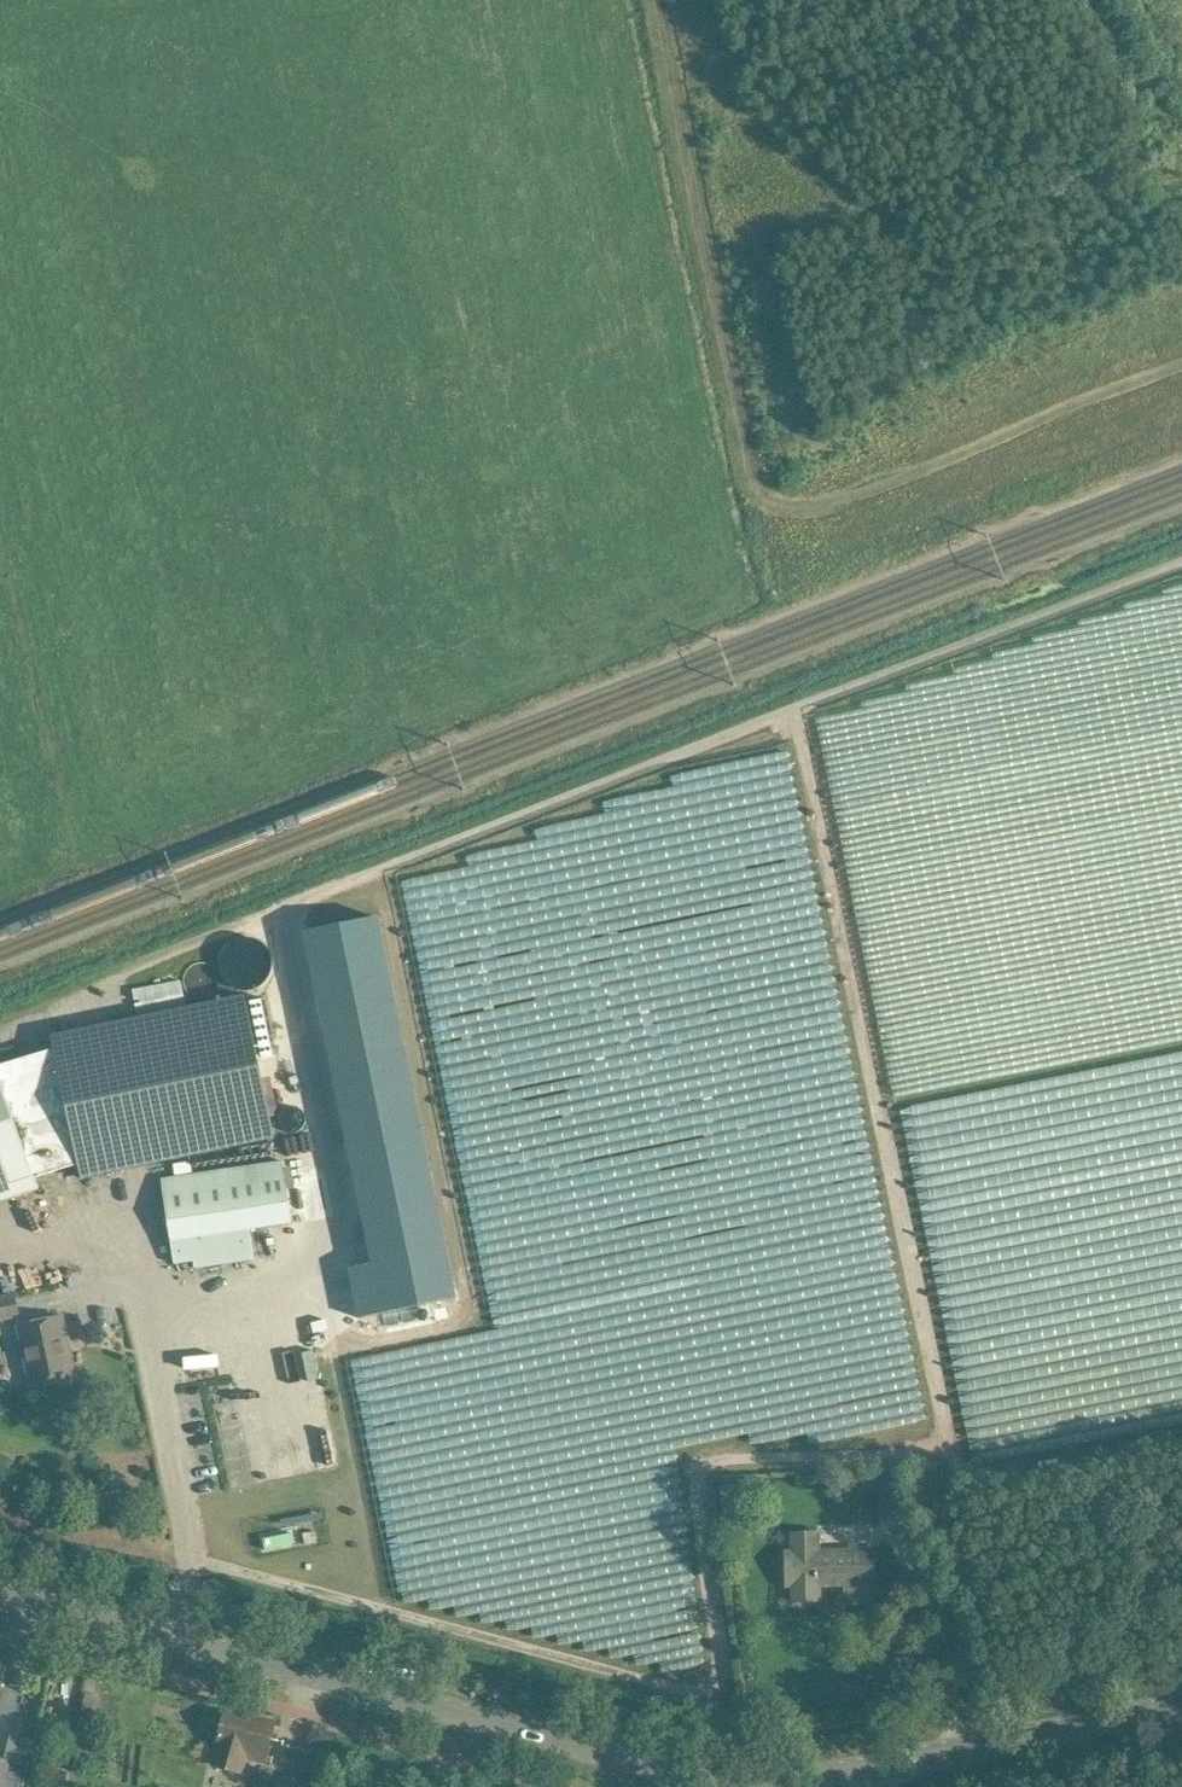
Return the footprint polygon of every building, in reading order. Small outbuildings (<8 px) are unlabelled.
[(378,917),(304,933),(373,1264),(349,1269),(360,1319),(457,1299),(378,917)] [(39,1189),(35,1177),(78,1164),(81,1178),(275,1138),(245,996),(52,1036),(55,1051),(0,1067),(0,1203),(39,1189)] [(175,1177),(161,1179),(171,1242),(173,1241),(248,1230),(250,1230),(292,1224),(282,1161),(193,1174),(191,1166),(191,1162),(174,1166),(175,1177)] [(253,1258),(248,1230),(173,1241),(176,1258),(177,1263),(175,1263),(175,1264),(194,1261),(208,1259),(209,1266),(255,1260),(254,1258),(253,1258)] [(19,1316),(14,1295),(0,1298),(0,1320),(19,1316)] [(68,1338),(63,1317),(18,1326),(31,1387),(71,1378),(63,1339),(68,1338)] [(239,1471),(245,1492),(270,1484),(264,1464),(239,1471)] [(914,1475),(880,1476),(882,1518),(916,1517),(914,1475)] [(819,1585),(843,1584),(844,1595),(868,1594),(867,1584),(866,1550),(819,1551),(818,1533),(792,1534),(792,1551),(786,1551),(787,1586),(793,1586),(793,1601),(819,1601),(819,1585)] [(229,1710),(218,1750),(214,1766),(241,1773),(247,1749),(266,1754),(274,1722),(229,1710)] [(28,1766),(0,1759),(0,1786),(22,1786),(28,1766)]
